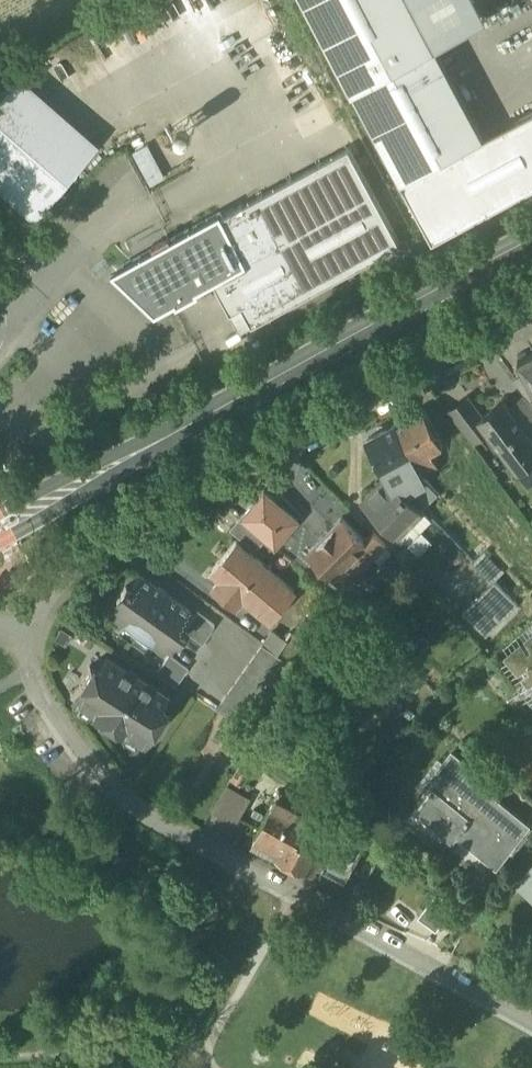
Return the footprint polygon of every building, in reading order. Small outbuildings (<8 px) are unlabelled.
[(336,60),(419,16),(435,47),(486,19),(476,0),(304,0),(336,60)] [(483,138),(435,47),(419,16),(336,60),(401,182),(484,139),(483,138)] [(33,217),(97,144),(18,75),(0,86),(0,189),(33,217)] [(432,242),(531,188),(531,111),(483,138),(484,139),(401,182),(430,237),(430,238),(432,242)] [(172,128),(178,138),(194,130),(189,120),(172,128)] [(146,184),(161,176),(145,143),(129,150),(146,184)] [(348,150),(222,216),(221,217),(245,263),(213,280),(214,281),(230,312),(242,306),(252,325),(399,247),(348,150)] [(154,247),(117,267),(161,309),(175,301),(177,304),(198,292),(197,290),(214,281),(213,280),(245,263),(221,217),(222,216),(220,212),(170,239),(169,236),(152,244),(154,247)] [(156,312),(161,309),(117,267),(111,270),(156,312)] [(242,306),(230,312),(240,331),(252,325),(242,306)] [(518,365),(525,380),(531,393),(531,357),(518,365)] [(525,380),(516,385),(528,401),(530,403),(531,402),(531,393),(525,380)] [(448,413),(472,443),(487,432),(478,421),(483,417),(469,398),(448,413)] [(517,472),(531,461),(531,439),(526,431),(513,413),(504,401),(483,417),(478,421),(487,432),(517,472)] [(531,432),(531,406),(530,403),(528,401),(513,413),(526,431),(529,428),(531,432)] [(397,427),(415,462),(430,454),(442,448),(423,412),(397,427)] [(415,462),(397,427),(396,426),(369,440),(388,476),(415,462)] [(437,467),(430,454),(415,462),(422,475),(437,467)] [(517,472),(528,488),(531,485),(531,461),(517,472)] [(415,462),(388,476),(362,500),(393,532),(395,530),(419,508),(405,494),(403,496),(401,494),(427,479),(422,475),(415,462)] [(298,518),(264,488),(241,514),(267,537),(275,545),(298,518)] [(399,534),(407,543),(431,521),(419,508),(395,530),(399,534)] [(230,527),(256,550),(267,537),(241,515),(230,527)] [(327,568),(343,584),(356,571),(353,568),(382,539),(374,530),(365,539),(343,516),(309,549),(315,555),(313,556),(326,570),(327,568)] [(388,546),(407,565),(418,553),(407,543),(399,534),(388,546)] [(386,543),(382,539),(353,568),(356,571),(386,543)] [(237,603),(244,595),(271,617),(294,589),(237,542),(214,570),(222,577),(215,585),(237,603)] [(482,547),(471,557),(490,579),(501,569),(482,547)] [(109,609),(161,647),(170,635),(175,638),(185,624),(180,621),(190,608),(137,570),(128,583),(124,580),(114,593),(118,596),(109,609)] [(459,607),(481,632),(516,604),(493,580),(459,607)] [(185,630),(203,643),(216,625),(198,612),(185,630)] [(531,635),(531,617),(520,627),(529,637),(531,635)] [(531,674),(531,635),(529,637),(512,651),(526,667),(531,674)] [(217,707),(240,721),(285,660),(263,644),(217,707)] [(120,723),(142,737),(152,721),(154,722),(162,710),(154,704),(163,690),(105,654),(97,667),(88,662),(80,674),(82,676),(72,692),(93,706),(90,710),(118,728),(120,723)] [(157,674),(175,687),(188,670),(170,657),(157,674)] [(526,667),(514,677),(531,699),(531,674),(526,667)] [(460,824),(463,820),(488,840),(484,844),(499,855),(528,818),(502,797),(497,804),(488,797),(494,790),(500,783),(453,746),(430,775),(434,779),(418,798),(456,829),(460,824)] [(234,776),(242,782),(250,769),(242,764),(234,776)] [(211,810),(235,824),(250,799),(226,785),(211,810)] [(322,868),(345,881),(372,835),(347,822),(345,827),(329,818),(327,822),(303,809),(306,804),(280,790),(253,837),(289,858),(291,862),(298,866),(303,865),(305,867),(312,855),(318,858),(317,861),(323,865),(322,868)] [(502,797),(494,790),(488,797),(497,804),(502,797)] [(463,820),(460,824),(484,844),(488,840),(463,820)] [(519,874),(531,885),(531,860),(519,874)] [(418,917),(436,931),(454,907),(436,893),(418,917)]
